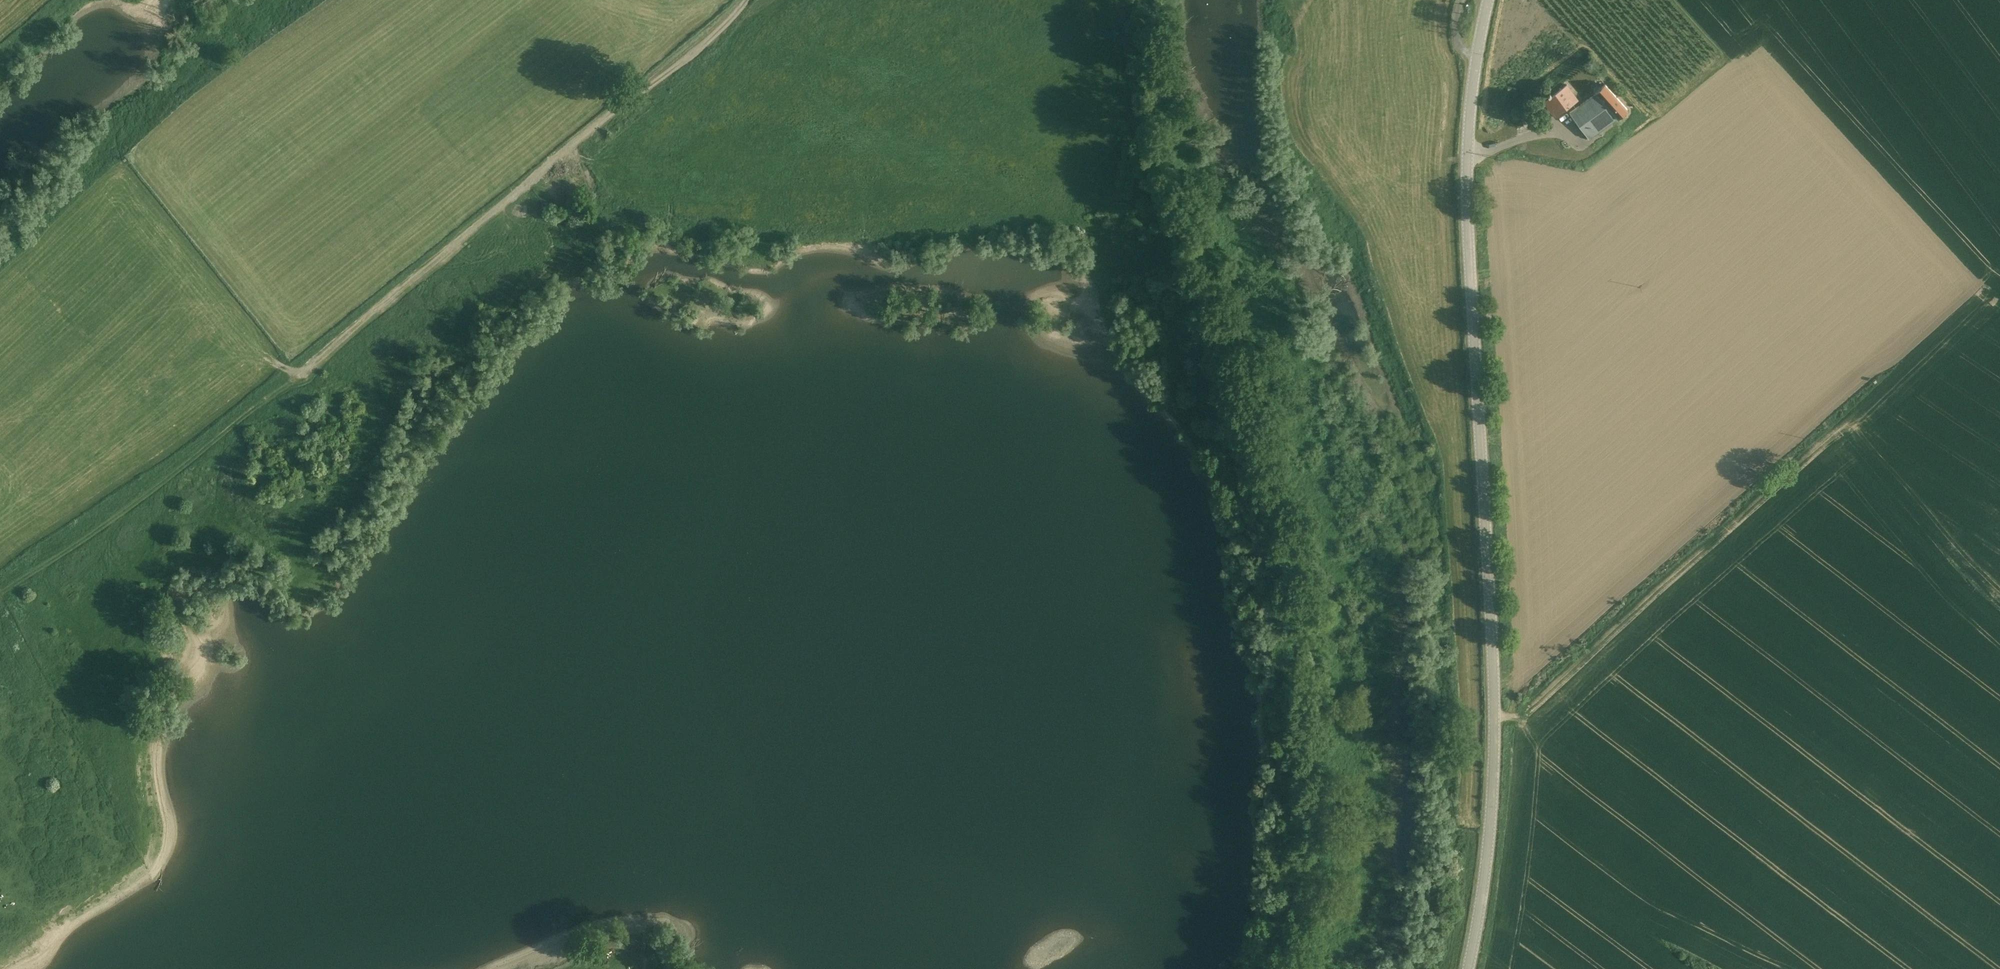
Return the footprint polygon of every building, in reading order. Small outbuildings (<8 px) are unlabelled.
[(1543,100),(1555,117),(1577,102),(1565,85),(1543,100)] [(1568,113),(1586,138),(1623,111),(1606,87),(1568,113)]
